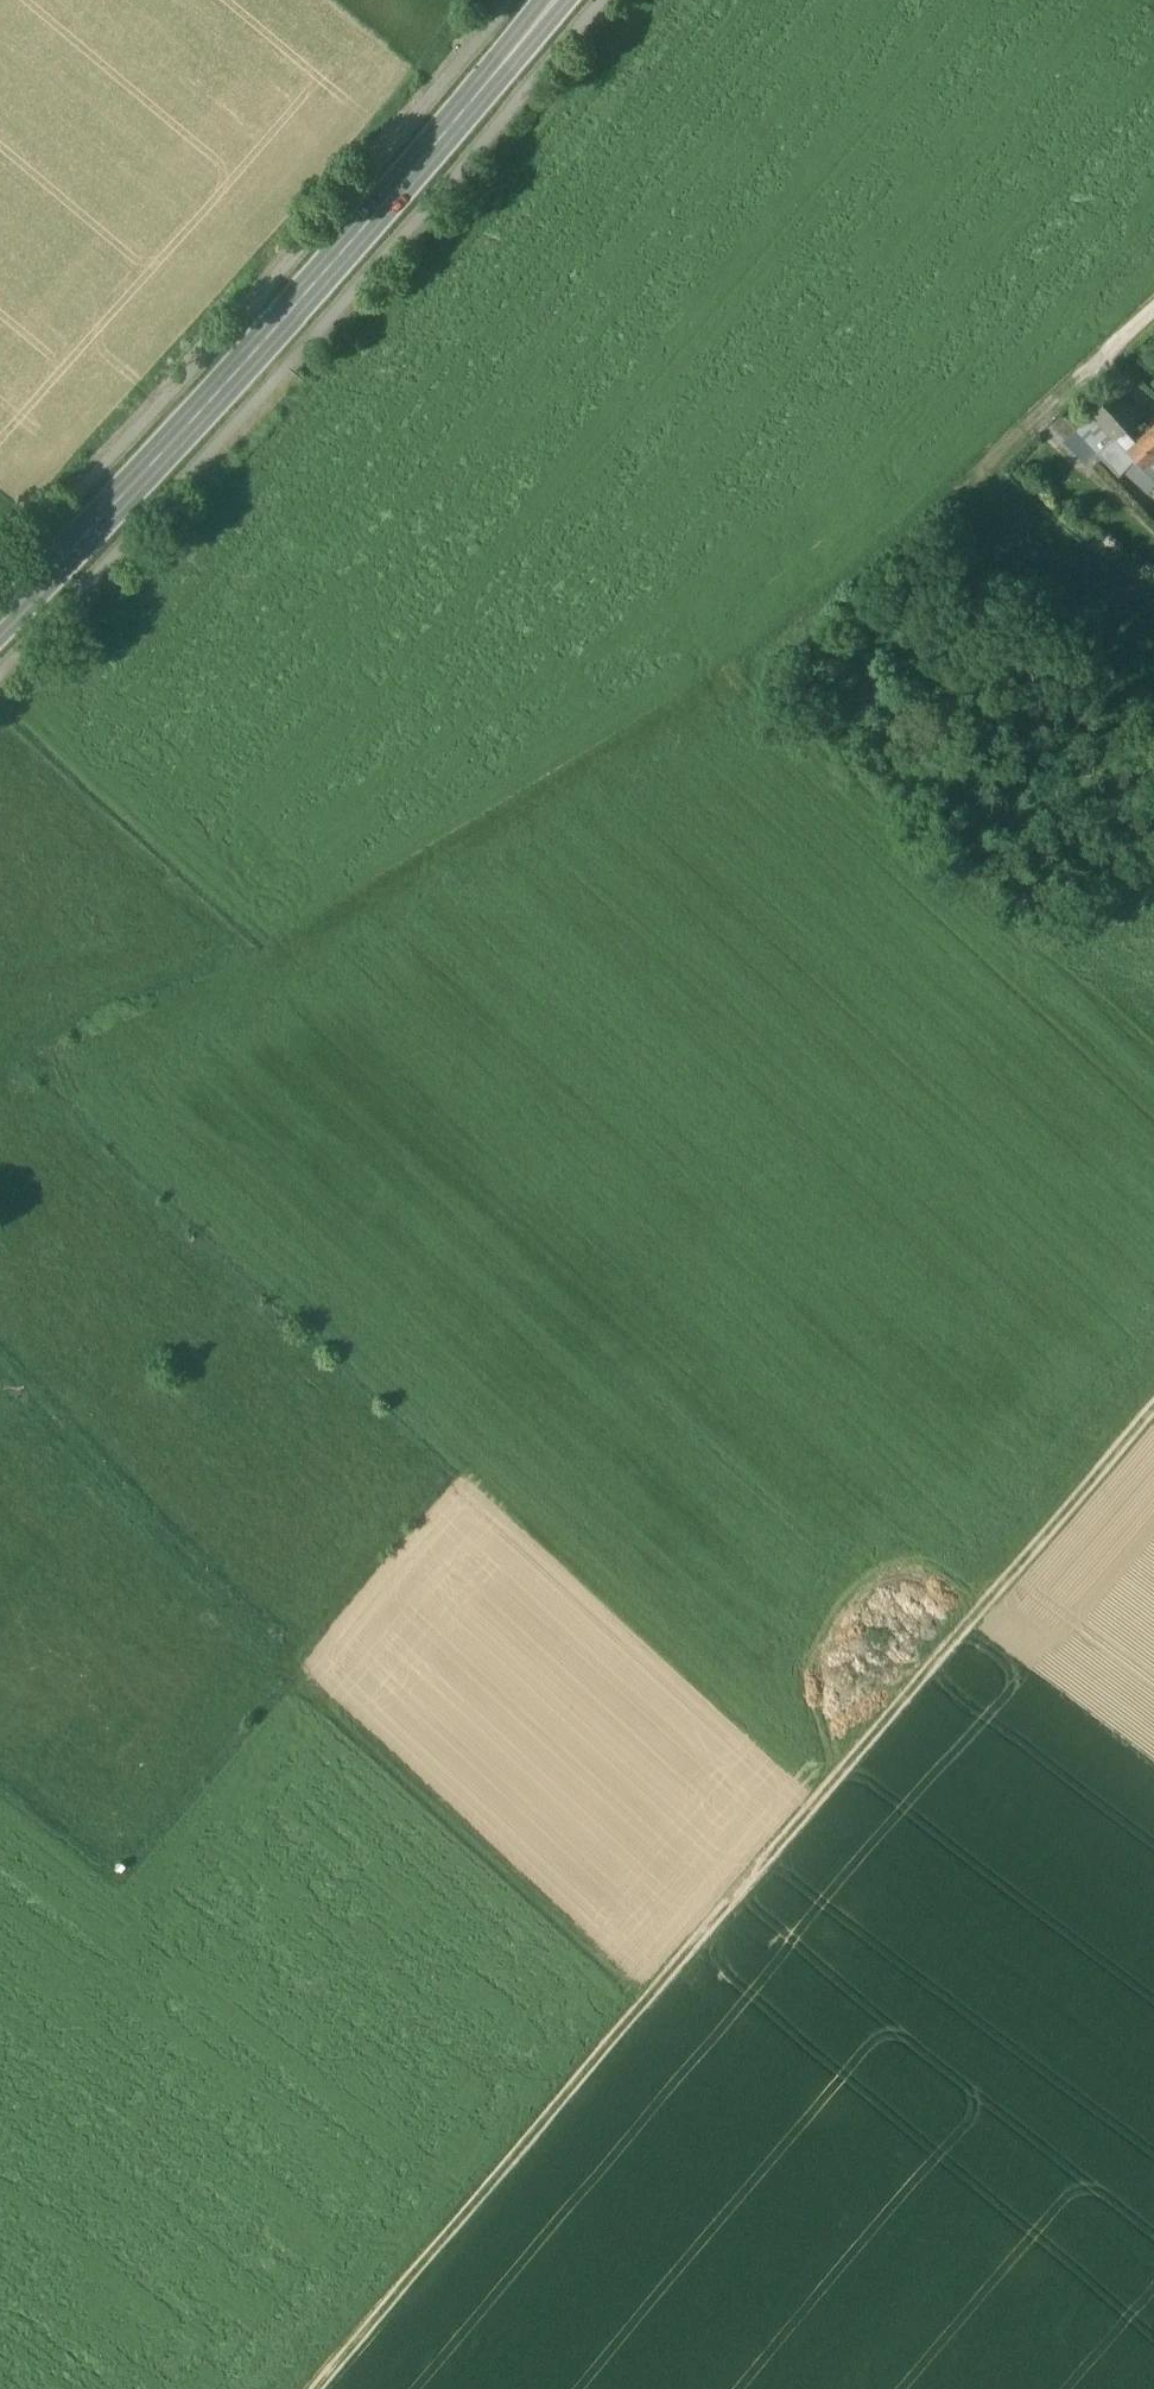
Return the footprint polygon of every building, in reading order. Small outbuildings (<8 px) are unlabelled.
[(1117,392),(1093,415),(1094,416),(1114,437),(1115,438),(1140,415),(1117,392)] [(1114,437),(1094,416),(1079,430),(1099,452),(1114,437)] [(1128,452),(1134,460),(1144,470),(1153,460),(1153,429),(1128,452)] [(1144,470),(1134,460),(1125,471),(1149,493),(1153,488),(1153,460),(1144,470)] [(948,652),(936,640),(930,646),(942,658),(948,652)]
